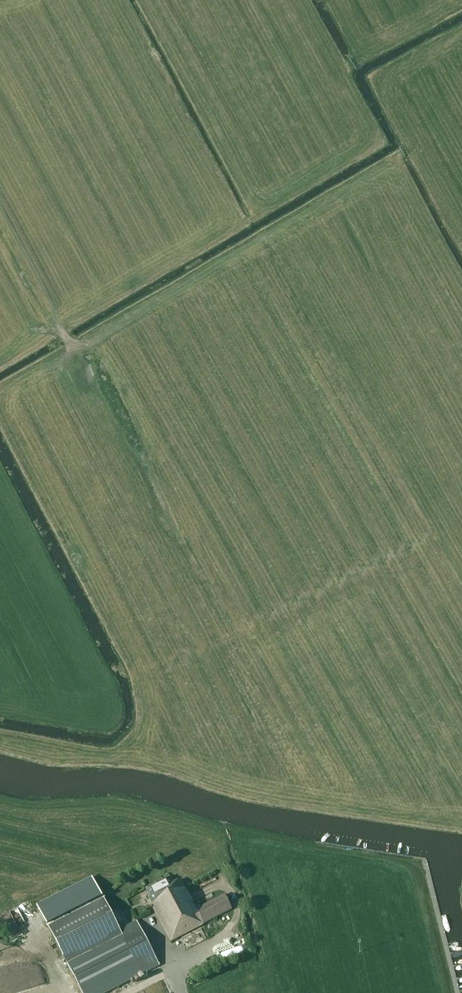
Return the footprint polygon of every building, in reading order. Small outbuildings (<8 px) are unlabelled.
[(224,895),(196,910),(180,880),(172,884),(169,877),(146,889),(150,896),(148,897),(171,941),(176,938),(232,909),(224,895)] [(146,941),(136,922),(120,930),(93,878),(37,906),(64,958),(82,992),(105,992),(159,966),(146,941)] [(139,992),(171,992),(166,981),(139,992)]
